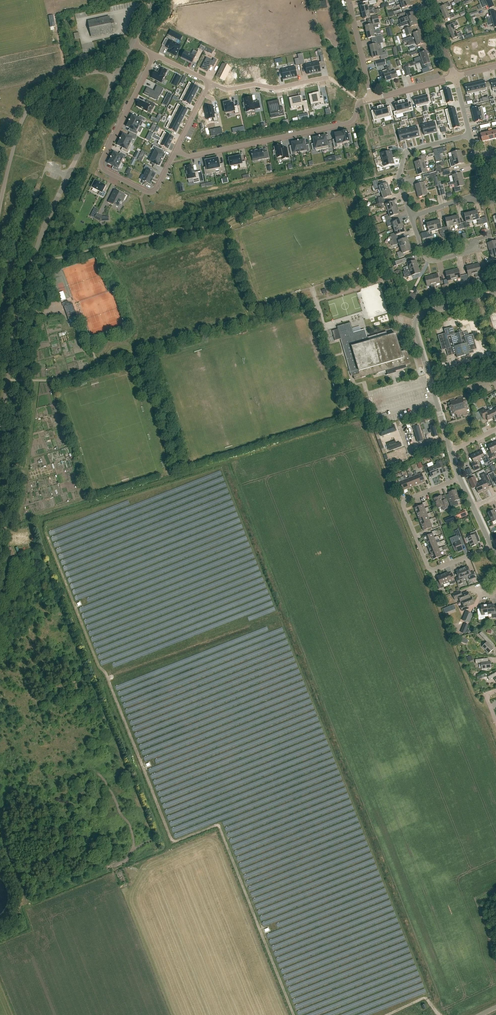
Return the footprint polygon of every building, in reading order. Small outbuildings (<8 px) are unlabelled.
[(397,4),(397,6),(401,5),(402,9),(411,6),(409,0),(408,0),(397,4)] [(491,0),(490,0),(480,4),(482,8),(485,6),(485,7),(488,5),(489,9),(494,6),(491,0)] [(440,7),(442,14),(448,12),(446,8),(451,6),(449,3),(445,4),(445,5),(440,7)] [(374,10),(362,13),(364,19),(370,18),(369,14),(375,13),(375,14),(380,13),(379,9),(374,10)] [(487,22),(495,19),(495,12),(495,11),(491,13),(491,16),(488,17),(489,18),(486,18),(487,22)] [(399,24),(415,19),(414,16),(416,15),(415,12),(407,15),(408,17),(399,20),(400,24),(399,24)] [(449,15),(448,12),(442,14),(445,20),(450,18),(450,19),(455,17),(454,13),(449,15)] [(110,21),(109,17),(89,21),(93,37),(113,32),(112,28),(113,28),(112,21),(110,21)] [(379,19),(372,21),(373,24),(365,26),(367,33),(379,30),(379,27),(376,28),(375,27),(377,27),(377,24),(380,23),(379,19)] [(417,25),(415,19),(399,24),(400,27),(410,24),(411,27),(417,25)] [(487,22),(484,23),(485,26),(488,25),(488,26),(491,25),(494,24),(494,28),(495,28),(495,19),(487,22)] [(447,27),(450,33),(455,31),(454,27),(458,25),(457,22),(452,24),(453,25),(447,27)] [(380,34),(379,30),(367,33),(368,39),(375,37),(374,34),(376,34),(376,35),(380,34)] [(403,40),(404,44),(407,43),(422,38),(421,35),(422,34),(421,31),(413,34),(414,36),(403,40)] [(455,31),(450,33),(452,39),(458,37),(458,38),(463,36),(461,33),(457,35),(455,31)] [(407,43),(409,46),(417,44),(417,46),(424,44),(422,38),(407,43)] [(371,52),(378,50),(382,49),(381,43),(383,43),(382,39),(376,41),(377,44),(370,46),(371,52)] [(169,40),(165,47),(171,49),(169,52),(176,56),(181,46),(169,40)] [(382,49),(378,50),(371,52),(373,58),(379,57),(380,57),(381,59),(387,58),(386,55),(387,55),(386,52),(383,53),(382,49)] [(185,52),(182,58),(192,63),(194,60),(197,62),(202,52),(198,50),(195,57),(189,54),(190,53),(186,51),(186,52),(185,52)] [(415,62),(428,57),(426,51),(420,53),(421,56),(414,59),(415,61),(415,62)] [(206,57),(201,68),(208,72),(211,65),(214,66),(217,60),(214,58),(213,61),(206,57)] [(410,63),(411,66),(420,64),(422,70),(428,68),(427,64),(430,63),(428,57),(415,62),(410,63)] [(319,61),(312,62),(314,72),(321,71),(319,61)] [(312,62),(305,64),(307,74),(314,72),(312,62)] [(223,65),(217,76),(224,80),(230,68),(223,65)] [(295,66),(288,67),(291,77),(297,76),(295,66)] [(388,67),(392,80),(398,78),(396,71),(392,72),(390,66),(388,67)] [(155,71),(152,78),(162,83),(165,76),(168,70),(161,67),(158,71),(159,71),(158,73),(155,71)] [(288,67),(282,69),(284,79),(291,77),(288,67)] [(382,81),(383,83),(392,80),(388,67),(385,68),(386,70),(380,72),(382,80),(382,81)] [(485,80),(478,82),(480,92),(487,90),(485,80)] [(189,82),(186,88),(196,93),(199,87),(189,82)] [(478,82),(472,83),(474,93),(480,92),(478,82)] [(472,83),(465,85),(467,95),(474,93),(472,83)] [(147,87),(144,94),(155,99),(158,93),(161,94),(163,89),(157,86),(154,91),(147,87)] [(186,88),(183,94),(193,99),(196,93),(186,88)] [(451,89),(441,91),(442,98),(452,95),(451,89)] [(168,92),(162,104),(167,106),(173,95),(168,92)] [(319,92),(309,94),(311,105),(321,103),(321,105),(324,104),(323,98),(320,98),(319,92)] [(183,94),(180,100),(190,105),(193,99),(183,94)] [(302,95),(289,98),(292,109),(297,108),(296,107),(303,105),(305,112),(309,111),(307,101),(303,101),(302,95)] [(428,95),(421,96),(424,106),(430,104),(428,95)] [(452,95),(442,98),(444,104),(454,102),(452,95)] [(421,96),(415,98),(417,108),(424,106),(421,96)] [(244,103),(243,103),(244,108),(245,107),(246,112),(255,110),(255,109),(260,108),(259,101),(253,102),(252,97),(244,99),(244,103)] [(139,104),(137,106),(147,112),(150,107),(153,109),(155,104),(147,100),(146,103),(140,100),(138,104),(139,104)] [(278,100),(268,102),(271,114),(278,113),(279,116),(284,115),(283,107),(280,107),(278,100)] [(408,100),(401,101),(404,113),(414,111),(413,108),(410,108),(408,100)] [(397,112),(394,112),(395,116),(404,113),(401,101),(395,103),(397,112)] [(230,102),(224,103),(226,113),(235,111),(235,114),(239,113),(238,106),(234,107),(233,103),(230,104),(230,102)] [(178,104),(175,110),(185,115),(188,109),(178,104)] [(387,105),(380,107),(383,119),(393,116),(392,113),(389,114),(387,105)] [(213,107),(205,108),(207,119),(213,118),(214,122),(218,121),(217,114),(214,114),(213,107)] [(376,117),(373,118),(374,121),(383,119),(380,107),(374,108),(376,117)] [(472,116),(483,113),(482,107),(471,109),(472,116)] [(455,108),(446,110),(447,117),(457,114),(455,108)] [(175,110),(172,116),(182,121),(185,115),(175,110)] [(474,123),(485,120),(483,113),(472,116),(474,123)] [(457,114),(447,117),(449,123),(459,121),(457,114)] [(130,121),(141,127),(144,121),(146,119),(140,116),(138,118),(133,116),(130,121)] [(172,116),(169,122),(179,127),(182,121),(172,116)] [(141,127),(130,121),(129,122),(130,122),(127,127),(132,129),(131,132),(136,135),(138,132),(140,127),(141,127)] [(459,121),(449,123),(451,130),(461,127),(459,121)] [(169,122),(166,128),(176,133),(179,127),(169,122)] [(435,122),(428,124),(431,134),(437,132),(435,122)] [(428,124),(422,125),(424,135),(431,134),(428,124)] [(417,126),(411,128),(413,138),(420,136),(417,126)] [(411,128),(404,130),(407,140),(413,138),(411,128)] [(404,130),(398,131),(400,141),(407,140),(404,130)] [(341,132),(343,144),(349,143),(350,144),(353,143),(351,136),(348,137),(347,131),(341,132)] [(164,132),(161,138),(171,143),(174,137),(164,132)] [(337,145),(343,144),(341,132),(341,133),(335,134),(336,139),(333,140),(334,147),(338,147),(337,145)] [(120,139),(132,145),(130,144),(133,139),(131,138),(132,136),(129,135),(128,136),(124,134),(121,139),(120,139)] [(320,136),(320,137),(322,149),(328,148),(328,144),(330,144),(329,141),(327,141),(326,136),(320,137),(320,136)] [(316,151),(322,149),(320,137),(319,137),(313,138),(315,144),(312,144),(313,150),(316,150),(316,151)] [(103,154),(110,139),(108,138),(100,153),(103,154)] [(161,138),(158,144),(168,149),(171,143),(161,138)] [(128,154),(132,145),(120,139),(120,140),(118,145),(123,148),(121,150),(128,154)] [(298,141),(301,153),(307,152),(310,151),(309,145),(306,145),(304,140),(299,141),(298,141)] [(301,153),(298,141),(292,143),(293,148),(290,149),(292,155),(295,154),(294,153),(300,152),(300,153),(301,153)] [(288,150),(283,151),(282,145),(274,146),(275,150),(273,151),(274,155),(276,154),(277,158),(282,157),(282,160),(289,158),(288,150)] [(263,149),(251,151),(253,159),(257,158),(258,160),(269,158),(268,151),(263,152),(263,149)] [(152,155),(163,161),(163,160),(165,155),(155,150),(152,155)] [(452,157),(449,157),(450,160),(453,159),(462,157),(460,150),(451,153),(452,157)] [(391,151),(381,153),(382,160),(393,157),(391,151)] [(122,163),(121,162),(123,157),(125,158),(126,155),(121,152),(119,155),(114,152),(112,158),(111,157),(111,158),(122,163)] [(163,161),(152,155),(149,161),(152,162),(151,164),(154,165),(155,164),(160,166),(162,161),(163,161)] [(419,161),(414,162),(416,169),(425,166),(424,161),(426,160),(425,155),(418,157),(419,161)] [(241,156),(229,158),(231,166),(239,164),(240,168),(247,167),(245,161),(242,162),(241,156)] [(212,158),(215,173),(225,171),(223,164),(220,164),(218,158),(217,158),(217,157),(212,158)] [(393,157),(382,160),(384,166),(394,164),(393,157)] [(462,157),(453,159),(454,165),(464,163),(462,157)] [(122,163),(111,158),(111,159),(109,164),(114,166),(112,169),(118,172),(119,169),(122,163)] [(206,161),(207,167),(204,168),(205,175),(215,173),(212,158),(206,160),(206,161)] [(188,179),(193,178),(194,183),(203,181),(202,176),(199,177),(198,172),(195,173),(194,170),(193,170),(192,166),(185,167),(188,179)] [(425,166),(416,169),(417,175),(427,172),(425,166)] [(147,170),(145,175),(153,179),(156,174),(152,172),(151,171),(151,172),(151,171),(152,170),(149,168),(148,170),(147,170)] [(453,181),(449,183),(463,179),(461,173),(452,175),(453,181)] [(150,185),(153,179),(145,175),(142,181),(143,181),(142,183),(144,184),(145,182),(146,182),(146,183),(147,183),(150,185)] [(463,179),(449,183),(449,186),(454,185),(455,188),(453,188),(454,193),(461,191),(460,187),(464,186),(463,179)] [(96,181),(95,180),(95,181),(92,188),(100,192),(99,195),(104,198),(106,192),(103,191),(106,187),(106,186),(105,185),(102,184),(100,183),(96,181)] [(424,182),(415,185),(416,191),(426,189),(429,188),(428,186),(425,187),(424,182)] [(381,193),(391,189),(390,187),(389,188),(387,184),(380,186),(379,183),(373,185),(373,186),(371,186),(373,191),(375,190),(375,191),(380,189),(381,193)] [(382,196),(378,198),(378,199),(379,203),(385,201),(384,199),(392,196),(390,192),(392,191),(391,189),(381,193),(382,196)] [(426,189),(416,191),(418,198),(427,195),(426,189)] [(126,196),(115,190),(108,202),(113,205),(115,202),(116,203),(117,204),(117,203),(119,204),(121,200),(123,201),(126,196)] [(385,201),(379,203),(381,207),(381,209),(386,207),(387,211),(398,208),(397,205),(395,206),(394,202),(386,204),(385,201)] [(386,221),(386,222),(391,220),(391,217),(398,214),(397,210),(398,210),(398,208),(387,211),(389,215),(381,217),(383,222),(386,221)] [(472,210),(470,211),(472,221),(476,220),(478,225),(483,224),(482,218),(479,219),(477,211),(473,212),(472,210)] [(469,222),(472,221),(470,211),(467,211),(468,213),(464,214),(466,222),(463,223),(465,228),(470,227),(469,222)] [(465,228),(463,223),(460,223),(458,215),(454,216),(454,215),(451,216),(454,226),(458,225),(459,230),(465,228)] [(444,227),(446,233),(451,232),(450,227),(454,226),(451,216),(449,216),(449,218),(445,219),(447,227),(444,227)] [(393,223),(391,220),(386,222),(388,227),(392,226),(394,229),(404,226),(403,223),(401,224),(400,220),(393,223)] [(431,232),(435,231),(433,220),(430,221),(430,222),(426,224),(428,231),(422,233),(423,239),(432,237),(431,232)] [(433,220),(435,231),(439,230),(440,235),(441,234),(441,236),(444,238),(447,237),(446,233),(444,227),(441,228),(439,220),(435,221),(435,220),(433,220)] [(404,226),(394,229),(395,233),(390,235),(391,236),(388,237),(389,241),(398,238),(397,235),(404,233),(403,229),(405,228),(404,226)] [(400,248),(410,244),(409,242),(408,242),(406,238),(399,241),(398,238),(389,241),(390,245),(392,244),(392,246),(399,244),(400,248)] [(495,248),(495,241),(487,243),(489,249),(495,248)] [(411,246),(410,244),(400,248),(401,251),(397,253),(399,258),(404,256),(403,254),(411,251),(409,247),(411,246)] [(406,262),(404,258),(402,259),(402,260),(396,262),(395,261),(392,262),(393,266),(406,262)] [(404,268),(405,271),(409,269),(418,266),(416,260),(407,263),(408,267),(404,268)] [(479,263),(473,265),(476,278),(478,277),(477,274),(481,273),(479,263)] [(476,278),(473,265),(466,267),(468,274),(464,275),(467,285),(470,285),(468,280),(469,279),(469,276),(475,274),(475,278),(476,278)] [(418,266),(409,269),(410,272),(411,276),(420,272),(418,266)] [(467,285),(464,275),(460,276),(458,269),(452,270),(454,280),(461,278),(461,281),(463,281),(464,286),(467,285)] [(448,281),(454,280),(452,270),(446,272),(448,281)] [(438,274),(431,275),(434,285),(440,283),(438,274)] [(434,285),(431,275),(425,277),(427,286),(431,285),(432,289),(435,289),(434,285)] [(64,306),(68,318),(76,316),(74,312),(75,310),(73,304),(71,303),(69,304),(68,301),(65,302),(66,305),(64,306)] [(401,352),(397,339),(395,334),(388,336),(387,332),(367,337),(367,335),(365,329),(353,333),(350,323),(337,327),(338,329),(332,331),(335,341),(341,339),(352,376),(354,376),(355,380),(373,374),(387,370),(388,375),(386,375),(386,376),(391,374),(390,373),(404,369),(406,368),(406,367),(405,365),(410,364),(407,350),(403,352),(401,352)] [(455,334),(453,327),(445,329),(446,333),(438,336),(443,350),(446,349),(448,356),(456,354),(457,358),(461,357),(462,358),(466,357),(468,357),(467,356),(470,355),(469,354),(474,352),(473,350),(477,349),(472,334),(465,337),(463,332),(460,332),(455,334)] [(463,399),(462,397),(450,401),(450,403),(448,403),(449,406),(451,415),(452,415),(452,417),(455,417),(455,419),(468,415),(467,413),(470,412),(465,398),(463,399)] [(488,408),(489,410),(490,412),(493,418),(494,421),(495,420),(495,406),(492,408),(492,407),(488,408)] [(493,418),(490,412),(489,410),(486,411),(485,409),(477,413),(479,418),(482,417),(483,420),(486,418),(487,421),(493,418)] [(434,421),(426,424),(430,438),(438,435),(434,421)] [(418,427),(411,429),(415,441),(419,440),(418,434),(420,433),(418,427)] [(381,432),(383,438),(396,434),(394,428),(381,432)] [(402,439),(385,446),(388,453),(405,446),(402,439)] [(492,443),(487,445),(490,451),(487,453),(490,459),(495,457),(494,453),(495,452),(495,450),(492,443)] [(404,447),(389,453),(391,460),(407,454),(404,447)] [(481,451),(476,453),(480,462),(483,461),(485,464),(489,462),(486,455),(484,457),(481,451)] [(480,462),(476,453),(470,456),(473,462),(471,463),(475,471),(479,469),(477,463),(480,462)] [(436,465),(433,466),(437,475),(443,473),(441,468),(443,467),(441,460),(435,462),(436,465)] [(437,475),(433,466),(428,468),(427,464),(423,466),(426,473),(429,471),(431,478),(437,475)] [(414,473),(415,476),(416,476),(419,484),(425,482),(421,473),(417,475),(416,472),(414,473)] [(480,482),(484,491),(489,489),(486,483),(489,481),(485,473),(480,475),(483,481),(480,482)] [(414,486),(419,484),(416,476),(415,476),(412,477),(411,474),(408,475),(409,478),(410,478),(414,486)] [(409,489),(414,486),(410,478),(409,478),(407,479),(405,476),(403,477),(404,480),(405,480),(409,489)] [(403,491),(409,489),(405,480),(404,480),(401,482),(400,478),(397,479),(399,483),(400,482),(403,491)] [(478,494),(484,491),(480,482),(476,484),(474,478),(469,481),(473,489),(475,488),(478,494)] [(457,494),(455,490),(448,493),(452,501),(449,502),(451,508),(458,505),(456,501),(460,500),(457,493),(457,494)] [(442,507),(443,510),(449,508),(446,501),(443,502),(441,496),(434,499),(437,509),(442,507)] [(414,508),(417,514),(425,510),(425,509),(424,506),(427,505),(425,502),(422,503),(423,505),(414,508)] [(425,510),(417,514),(419,520),(428,516),(427,514),(426,512),(429,511),(428,508),(425,509),(425,510)] [(493,510),(488,513),(492,522),(495,521),(495,522),(495,516),(493,510)] [(428,516),(419,520),(421,525),(430,522),(429,520),(428,518),(431,516),(430,513),(427,514),(428,516)] [(432,519),(429,520),(430,522),(421,525),(424,531),(432,527),(430,523),(433,522),(432,519)] [(424,537),(426,543),(435,539),(434,538),(433,535),(436,534),(435,531),(432,532),(432,534),(424,537)] [(478,537),(476,531),(470,534),(471,535),(471,536),(467,538),(466,539),(467,542),(469,542),(471,547),(478,544),(475,538),(478,537)] [(435,539),(426,543),(428,549),(437,545),(436,543),(435,541),(438,540),(437,537),(434,538),(435,539)] [(464,544),(461,537),(458,538),(456,539),(457,542),(454,543),(455,545),(453,546),(455,551),(457,550),(458,552),(463,550),(461,546),(464,544)] [(428,549),(431,554),(439,551),(439,549),(438,546),(441,545),(439,542),(436,543),(437,545),(428,549)] [(439,551),(431,554),(433,560),(442,556),(440,552),(443,551),(442,548),(439,549),(439,551)] [(468,567),(462,569),(465,578),(469,577),(470,580),(476,578),(473,572),(470,573),(468,567)] [(465,578),(462,569),(456,571),(459,577),(456,579),(458,585),(464,583),(462,579),(465,578)] [(448,572),(443,575),(446,584),(449,582),(450,585),(455,583),(451,573),(449,574),(448,572)] [(443,585),(446,584),(443,575),(437,577),(439,581),(436,582),(439,589),(444,587),(443,585)] [(460,602),(472,598),(472,597),(470,598),(468,592),(462,595),(460,591),(452,594),(455,600),(459,598),(460,602)] [(474,603),(472,598),(460,602),(461,602),(462,602),(463,605),(460,607),(462,611),(469,609),(467,606),(474,603)] [(487,605),(488,615),(491,614),(492,617),(493,618),(495,618),(495,610),(494,611),(493,604),(487,605)] [(488,615),(487,605),(481,606),(481,612),(478,613),(479,620),(485,619),(484,615),(488,615)] [(473,614),(466,611),(462,620),(469,623),(473,614)] [(495,645),(482,632),(479,634),(487,642),(482,647),(489,654),(492,650),(491,649),(495,645)] [(489,663),(488,658),(475,660),(475,664),(481,663),(482,670),(491,668),(491,663),(489,663)] [(487,677),(489,680),(494,678),(495,682),(495,672),(487,677)]
